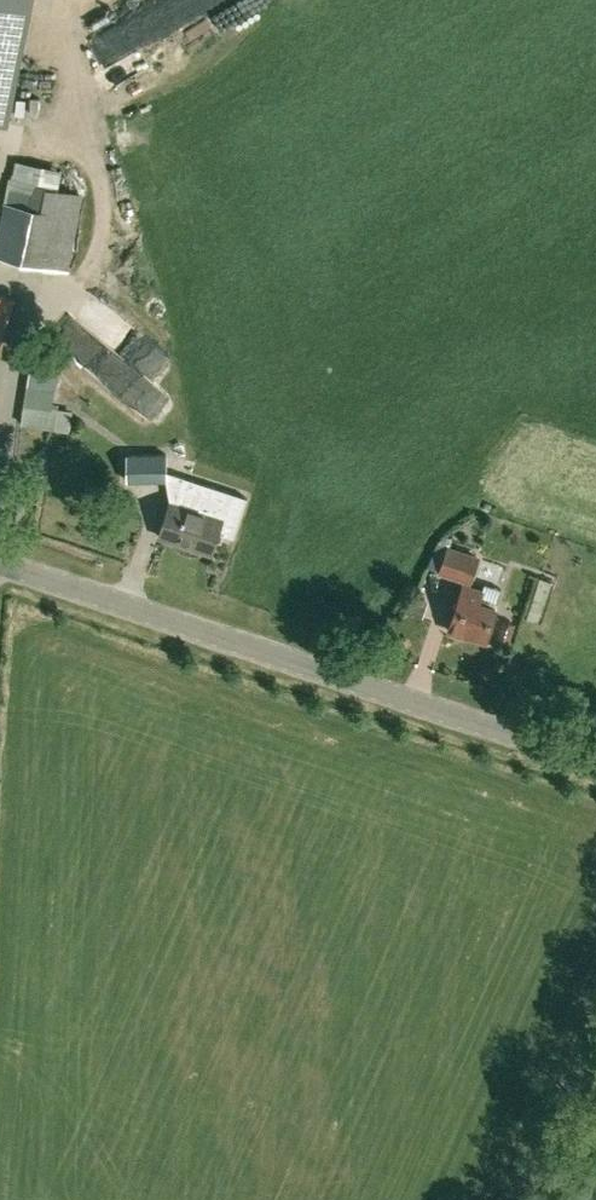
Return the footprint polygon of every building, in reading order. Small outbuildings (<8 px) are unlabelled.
[(5,184),(27,185),(28,177),(52,179),(54,162),(7,158),(5,184)] [(0,227),(0,258),(22,263),(68,271),(83,194),(58,189),(38,186),(35,205),(5,199),(0,227)] [(15,299),(0,294),(0,348),(15,299)] [(70,325),(61,340),(102,367),(115,348),(96,336),(93,340),(70,325)] [(135,360),(151,370),(164,351),(148,341),(135,360)] [(147,413),(165,392),(120,352),(101,373),(147,413)] [(53,369),(30,366),(26,385),(26,386),(51,389),(53,369)] [(180,537),(213,549),(218,533),(233,537),(247,497),(166,471),(166,454),(127,454),(128,481),(166,481),(169,500),(158,535),(178,542),(180,537)] [(443,534),(436,544),(429,566),(441,570),(441,571),(470,581),(478,557),(449,548),(453,537),(443,534)] [(478,606),(481,596),(483,592),(463,586),(448,631),(467,637),(468,635),(485,641),(495,611),(478,606)] [(428,600),(417,596),(410,594),(405,612),(423,617),(428,600)] [(516,624),(503,620),(495,643),(509,647),(516,624)]
